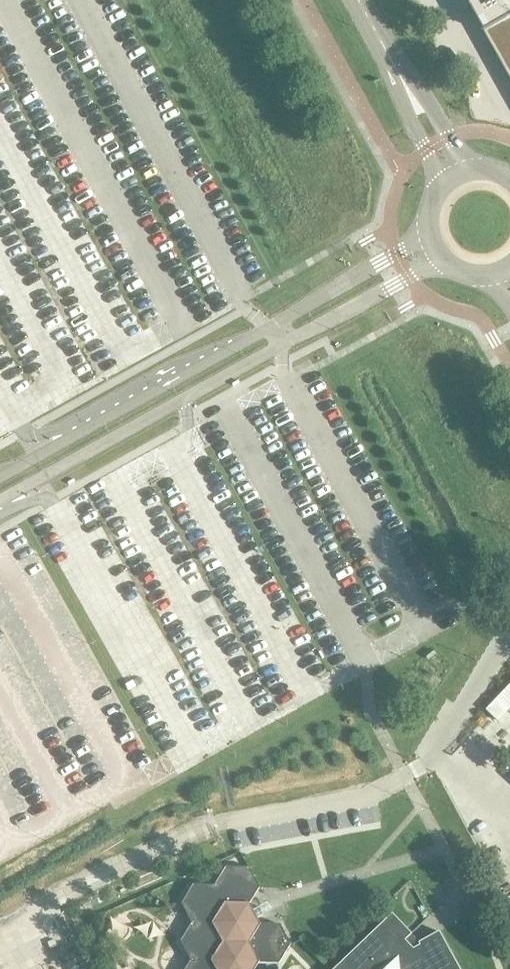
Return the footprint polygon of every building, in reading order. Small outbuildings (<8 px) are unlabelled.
[(509,84),(509,0),(463,0),(509,84)] [(485,707),(496,718),(509,703),(509,680),(485,707)] [(280,924),(258,923),(253,914),(248,905),(260,887),(249,867),(226,867),(215,885),(193,884),(181,904),(192,923),(181,941),(191,960),(185,968),(254,968),(257,963),(279,963),(291,944),(280,924)] [(333,968),(460,968),(439,931),(419,942),(411,934),(411,933),(392,913),(333,968)]
